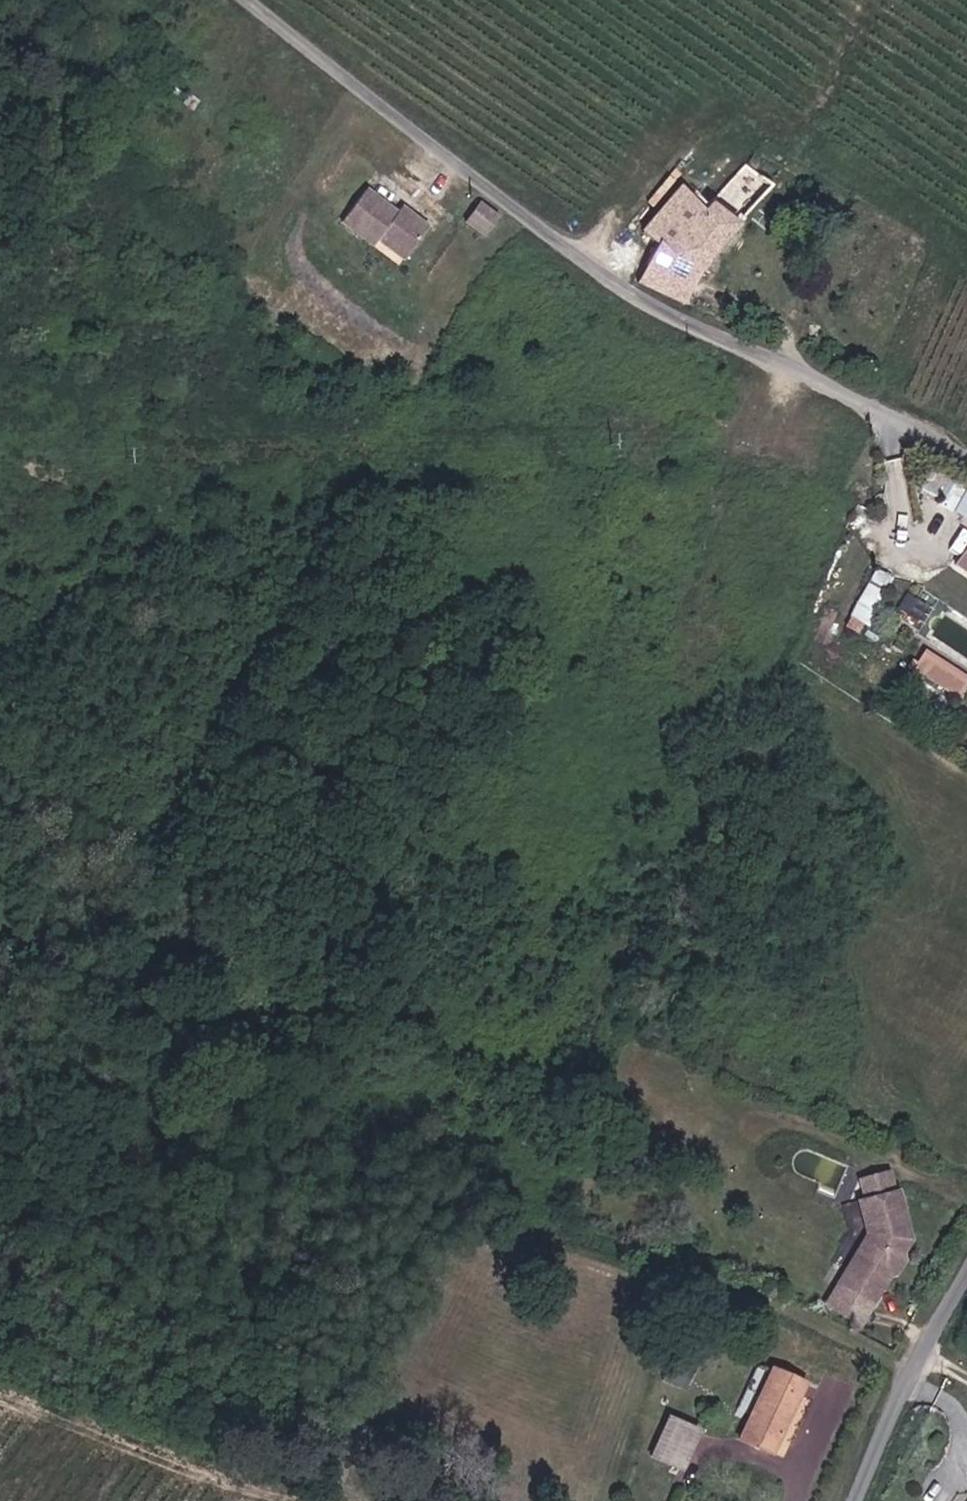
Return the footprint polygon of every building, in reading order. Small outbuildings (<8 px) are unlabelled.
[(654,246),(633,281),(680,304),(710,249),(770,188),(742,168),(706,205),(703,202),(698,206),(679,188),(639,233),(654,246)] [(403,263),(429,224),(367,182),(340,222),(403,263)] [(481,203),(467,221),(485,234),(499,216),(481,203)] [(950,554),(966,526),(966,497),(928,474),(918,490),(957,513),(937,547),(950,554)] [(966,573),(966,553),(958,567),(966,573)] [(865,620),(881,592),(869,585),(853,613),(865,620)] [(914,667),(958,697),(966,684),(966,679),(926,651),(914,667)] [(893,1171),(863,1178),(866,1197),(861,1199),(868,1234),(828,1303),(866,1322),(890,1274),(899,1273),(907,1260),(904,1253),(914,1239),(902,1189),(898,1190),(893,1171)] [(756,1392),(765,1365),(756,1362),(746,1389),(756,1392)] [(771,1366),(741,1439),(777,1454),(808,1381),(771,1366)] [(683,1467),(701,1431),(674,1417),(656,1454),(683,1467)]
